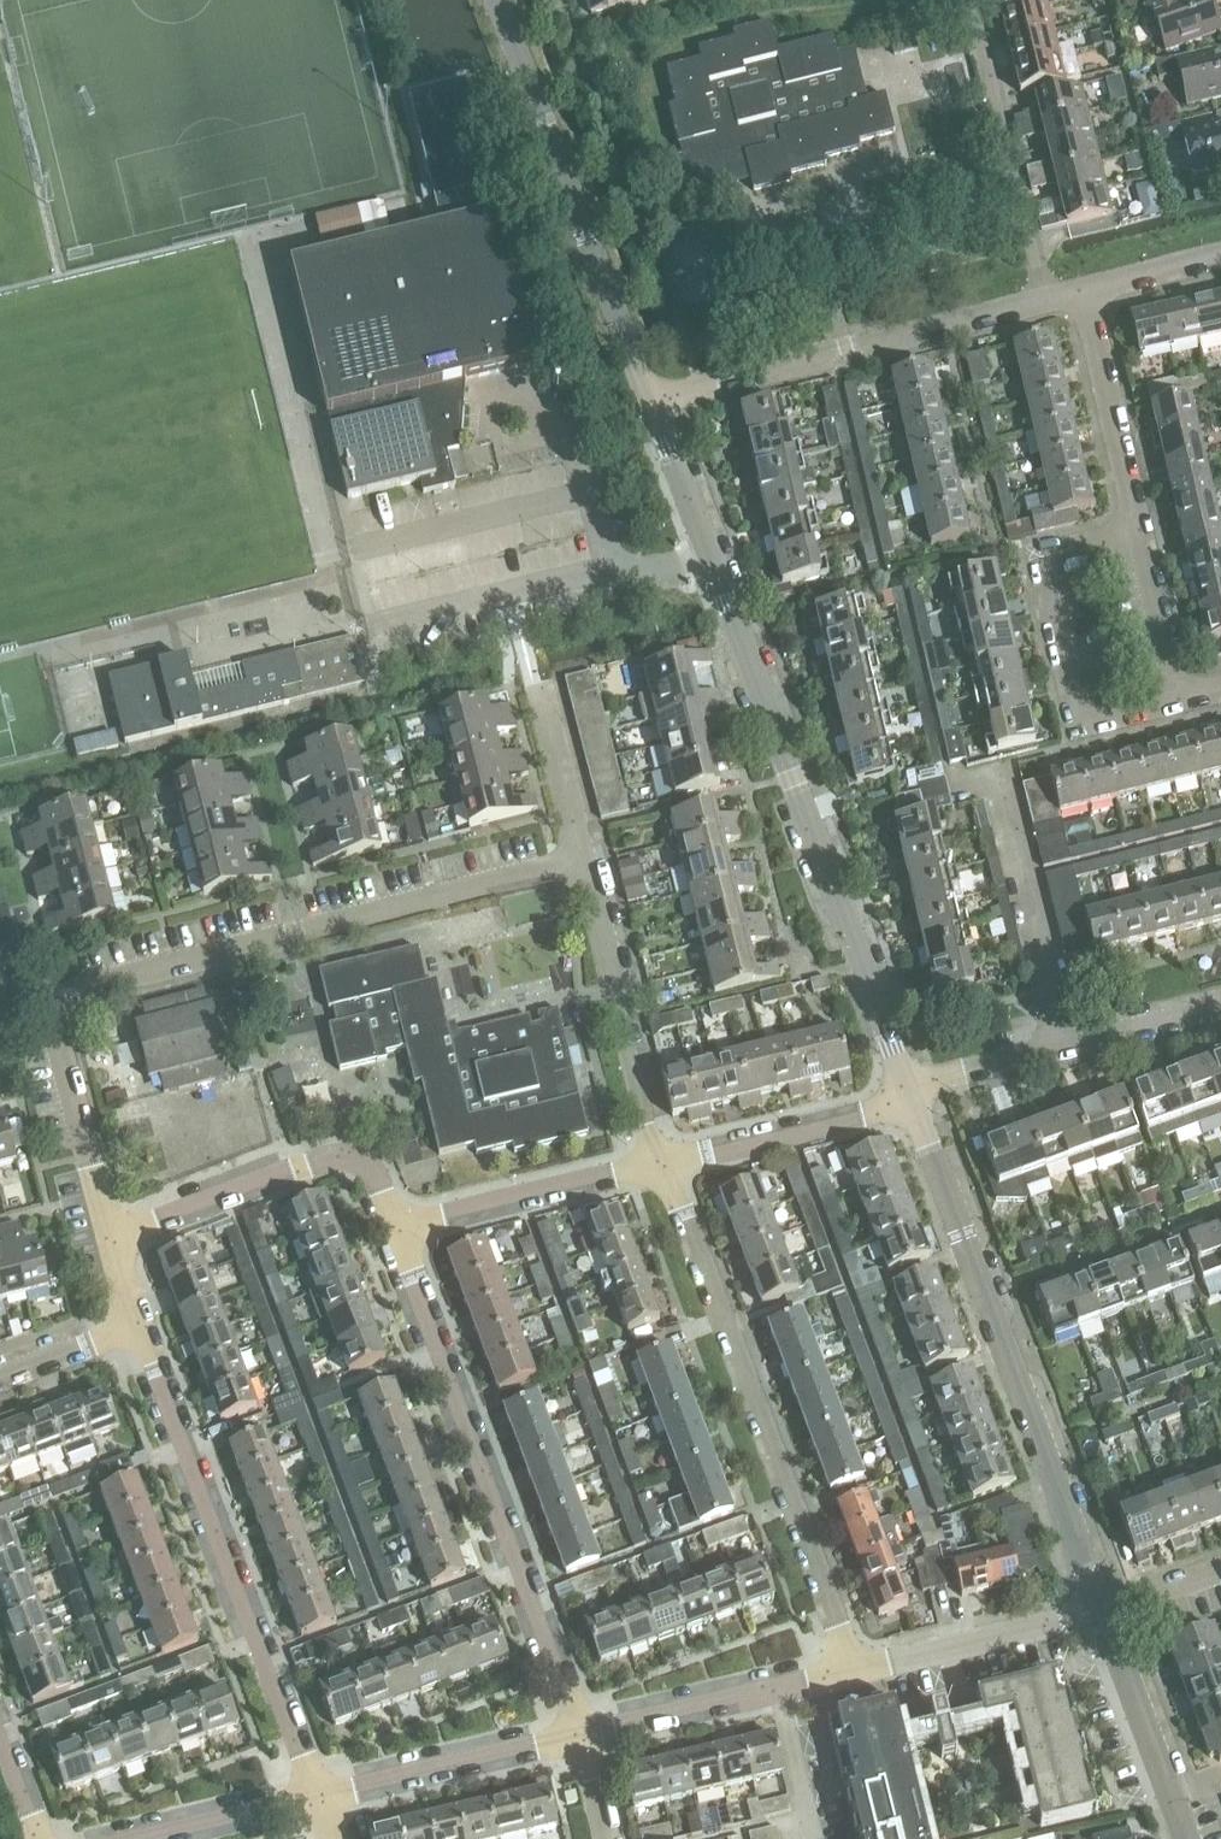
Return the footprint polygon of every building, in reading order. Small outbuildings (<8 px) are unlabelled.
[(593,15),(640,3),(639,0),(589,0),(593,15)] [(1045,0),(999,0),(1003,16),(1046,6),(1045,0)] [(1096,8),(1104,6),(1102,0),(1093,0),(1096,8)] [(1220,33),(1209,0),(1184,9),(1181,0),(1167,0),(1147,7),(1157,37),(1161,35),(1167,51),(1220,33)] [(1009,42),(1053,31),(1046,6),(1003,16),(1009,42)] [(790,175),(826,166),(824,159),(860,150),(858,142),(895,133),(885,95),(867,100),(854,48),(835,53),(831,37),(778,51),(770,23),(732,33),(734,40),(698,50),(701,61),(666,70),(675,106),(667,108),(677,145),(682,144),(685,154),(675,157),(686,198),(725,188),(723,177),(748,171),(754,192),(792,182),(790,175)] [(1111,29),(1101,31),(1105,45),(1105,46),(1115,43),(1111,29)] [(1057,47),(1053,31),(1009,42),(1015,68),(1075,53),(1072,44),(1057,47)] [(915,34),(890,40),(894,55),(919,48),(915,34)] [(1115,43),(1105,46),(1108,56),(1108,58),(1106,64),(1108,72),(1120,70),(1119,65),(1117,56),(1118,56),(1115,43)] [(1150,66),(1152,77),(1158,75),(1159,80),(1171,77),(1173,84),(1182,82),(1188,106),(1220,97),(1220,62),(1209,65),(1205,51),(1155,64),(1155,65),(1150,66)] [(1022,93),(1081,79),(1075,53),(1015,68),(1022,93)] [(466,80),(440,87),(408,94),(437,213),(495,199),(466,80)] [(1085,111),(1078,85),(1035,96),(1038,111),(1014,118),(1016,129),(1085,111)] [(1126,95),(1110,99),(1111,105),(1127,102),(1126,95)] [(1091,137),(1085,111),(1016,129),(1019,140),(1044,134),(1048,148),(1091,137)] [(1220,169),(1220,127),(1217,128),(1214,115),(1179,124),(1193,176),(1220,169)] [(1028,180),(1098,162),(1091,137),(1048,148),(1051,162),(1025,169),(1028,180)] [(1126,155),(1130,173),(1143,170),(1139,152),(1126,155)] [(1104,188),(1098,162),(1028,180),(1031,190),(1057,184),(1061,199),(1104,188)] [(1160,201),(1155,181),(1137,186),(1141,198),(1149,204),(1160,201)] [(1041,231),(1111,213),(1104,188),(1061,199),(1064,212),(1038,219),(1041,231)] [(315,217),(322,246),(365,236),(390,229),(383,202),(358,208),(357,207),(315,217)] [(347,498),(363,494),(420,480),(423,493),(455,485),(447,452),(459,449),(458,450),(460,451),(465,380),(535,363),(498,213),(290,264),(327,413),(328,413),(331,428),(330,428),(347,498)] [(1189,297),(1199,342),(1201,352),(1220,348),(1220,309),(1217,291),(1189,297)] [(1189,297),(1160,304),(1171,348),(1199,342),(1189,297)] [(1140,355),(1171,348),(1160,304),(1130,311),(1140,355)] [(1014,345),(1020,373),(1059,364),(1052,336),(1014,345)] [(972,385),(983,383),(990,381),(983,352),(966,356),(972,385)] [(1065,392),(1059,364),(1020,373),(1027,401),(1065,392)] [(892,373),(892,375),(898,402),(936,393),(930,365),(892,373)] [(1206,376),(1209,386),(1220,383),(1220,372),(1206,376)] [(1206,376),(1178,382),(1181,393),(1209,386),(1206,376)] [(1181,393),(1178,382),(1177,378),(1147,385),(1150,400),(1181,393)] [(855,382),(843,385),(850,413),(861,411),(855,382)] [(990,410),(983,383),(972,385),(979,413),(990,410)] [(829,421),(833,420),(844,417),(837,386),(821,390),(829,421)] [(1034,430),(1072,421),(1065,392),(1027,401),(1034,430)] [(898,402),(905,430),(943,421),(936,393),(898,402)] [(1151,431),(1152,437),(1197,427),(1190,397),(1152,406),(1158,430),(1151,431)] [(744,420),(748,438),(786,430),(782,415),(791,413),(788,398),(733,411),(735,422),(744,420)] [(990,410),(979,413),(986,442),(996,439),(990,410)] [(861,411),(850,413),(857,441),(868,439),(861,411)] [(851,445),(844,417),(833,420),(840,448),(851,445)] [(910,453),(885,459),(886,465),(911,459),(950,450),(943,421),(905,430),(910,453)] [(1079,449),(1072,421),(1034,430),(1040,458),(1079,449)] [(1204,456),(1197,427),(1152,437),(1154,443),(1161,442),(1166,465),(1204,456)] [(746,469),(801,457),(795,429),(786,430),(748,438),(753,457),(744,459),(746,469)] [(868,439),(857,441),(863,470),(874,467),(868,439)] [(996,439),(986,442),(992,470),(1003,468),(996,439)] [(857,474),(851,445),(840,448),(846,476),(857,474)] [(1040,458),(1047,487),(1086,477),(1079,449),(1040,458)] [(950,450),(911,459),(918,487),(956,478),(950,450)] [(1164,490),(1166,496),(1211,485),(1204,456),(1166,465),(1172,488),(1164,490)] [(758,478),(762,496),(815,483),(812,470),(805,471),(801,457),(746,469),(749,480),(758,478)] [(863,470),(870,498),(881,496),(874,467),(863,470)] [(1003,468),(992,470),(999,498),(1010,496),(1003,468)] [(853,506),(864,503),(857,474),(846,476),(853,506)] [(1092,506),(1086,477),(1047,487),(1052,508),(1031,513),(1036,532),(1079,522),(1076,510),(1092,506)] [(918,487),(925,516),(963,507),(956,478),(918,487)] [(766,515),(757,517),(760,528),(815,515),(812,500),(803,502),(800,490),(816,486),(815,483),(762,496),(766,515)] [(1217,514),(1211,485),(1166,496),(1167,502),(1175,500),(1180,523),(1217,514)] [(870,498),(877,528),(888,526),(881,496),(870,498)] [(1010,496),(999,498),(1005,526),(1016,524),(1010,496)] [(871,532),(864,503),(853,506),(860,535),(871,532)] [(969,535),(963,507),(925,516),(931,544),(969,535)] [(1178,548),(1179,554),(1220,544),(1220,529),(1217,514),(1180,523),(1185,546),(1178,548)] [(771,537),(776,555),(813,546),(809,531),(818,529),(815,515),(760,528),(763,539),(771,537)] [(888,526),(877,528),(883,555),(894,553),(893,548),(906,545),(902,529),(903,529),(902,522),(888,526)] [(867,565),(878,563),(871,532),(860,535),(867,565)] [(1190,564),(1194,582),(1220,576),(1220,544),(1179,554),(1181,560),(1182,566),(1190,564)] [(816,560),(813,546),(776,555),(780,573),(771,575),(773,586),(829,574),(825,558),(816,560)] [(960,591),(963,606),(1003,597),(999,578),(1007,576),(1004,565),(948,578),(951,593),(960,591)] [(1193,612),(1220,605),(1220,576),(1194,582),(1199,604),(1191,606),(1193,612)] [(909,587),(916,617),(926,614),(919,585),(909,587)] [(902,588),(891,591),(895,607),(898,621),(909,619),(902,588)] [(1016,614),(1008,616),(1003,597),(963,606),(964,606),(955,609),(961,637),(1018,624),(1016,614)] [(818,620),(823,638),(860,630),(857,615),(866,613),(862,598),(807,610),(810,622),(818,620)] [(1193,612),(1194,618),(1202,616),(1208,640),(1220,637),(1220,605),(1193,612)] [(933,644),(926,614),(916,617),(922,646),(933,644)] [(898,621),(905,650),(916,648),(909,619),(898,621)] [(974,650),(977,664),(1017,655),(1012,637),(1021,635),(1018,624),(961,637),(965,652),(974,650)] [(827,657),(818,659),(821,669),(876,657),(872,642),(863,644),(860,630),(823,638),(827,657)] [(285,704),(366,684),(354,636),(353,637),(354,641),(297,655),(295,651),(294,651),(295,655),(245,668),(244,664),(242,664),(249,691),(197,703),(186,659),(109,678),(125,743),(191,726),(285,704)] [(929,675),(940,673),(933,644),(922,646),(929,675)] [(916,648),(905,650),(912,680),(923,677),(916,648)] [(645,671),(650,694),(696,682),(692,669),(713,664),(710,651),(644,668),(645,671)] [(971,680),(975,695),(1032,682),(1029,672),(1021,673),(1017,655),(977,664),(980,678),(971,680)] [(832,678),(836,696),(874,688),(870,674),(879,672),(876,657),(821,669),(823,680),(832,678)] [(565,678),(569,693),(597,686),(593,671),(565,678)] [(940,673),(929,675),(936,704),(947,702),(942,684),(946,683),(944,673),(940,674),(940,673)] [(912,680),(918,708),(929,706),(923,677),(912,680)] [(699,696),(696,682),(650,694),(651,695),(639,698),(645,723),(657,720),(657,722),(723,705),(719,691),(699,696)] [(987,708),(991,722),(1030,713),(1026,694),(1034,692),(1032,682),(975,695),(978,710),(987,708)] [(600,700),(597,686),(569,693),(572,707),(600,700)] [(841,715),(832,717),(835,727),(889,715),(886,700),(877,702),(874,688),(836,696),(841,715)] [(572,707),(576,721),(604,714),(600,700),(572,707)] [(440,713),(446,736),(514,719),(511,708),(489,714),(486,701),(440,713)] [(943,732),(953,730),(947,702),(936,704),(943,732)] [(657,722),(663,744),(708,733),(705,719),(725,714),(723,705),(657,722)] [(929,706),(918,708),(925,738),(936,735),(929,706)] [(1035,731),(1030,713),(991,722),(994,737),(985,739),(989,754),(1045,741),(1043,729),(1035,731)] [(576,721),(580,735),(608,728),(604,714),(576,721)] [(846,736),(850,755),(887,746),(884,732),(893,730),(889,715),(835,727),(837,738),(846,736)] [(514,719),(446,736),(452,758),(498,746),(495,735),(516,729),(514,719)] [(580,735),(583,749),(611,742),(608,728),(580,735)] [(959,729),(953,730),(943,732),(950,763),(966,759),(959,729)] [(1191,739),(1201,777),(1220,771),(1220,738),(1219,732),(1191,739)] [(662,766),(663,771),(735,753),(732,741),(712,746),(708,733),(663,744),(668,765),(662,766)] [(925,738),(932,767),(943,764),(936,735),(925,738)] [(287,765),(290,776),(357,759),(351,736),(305,748),(308,759),(287,765)] [(1201,777),(1191,739),(1163,746),(1172,784),(1201,777)] [(583,749),(587,763),(615,756),(611,742),(583,749)] [(452,758),(457,781),(525,763),(523,752),(501,758),(498,746),(452,758)] [(891,761),(887,746),(850,755),(854,773),(845,775),(848,787),(903,774),(900,758),(891,761)] [(1163,746),(1135,753),(1144,791),(1172,784),(1163,746)] [(738,764),(735,753),(663,771),(664,775),(670,773),(676,795),(721,784),(717,769),(738,764)] [(1144,791),(1135,753),(1106,760),(1116,798),(1144,791)] [(618,770),(615,756),(587,763),(590,777),(618,770)] [(290,776),(293,787),(314,782),(317,793),(363,781),(357,759),(290,776)] [(1106,760),(1078,767),(1088,805),(1116,798),(1106,760)] [(457,781),(463,803),(511,791),(508,779),(528,774),(525,763),(457,781)] [(915,771),(918,785),(946,778),(943,764),(932,767),(915,771)] [(1054,791),(1057,805),(1059,812),(1088,805),(1078,767),(1049,775),(1050,777),(1054,791)] [(175,781),(180,804),(248,787),(245,776),(224,781),(221,770),(175,781)] [(590,777),(594,791),(622,784),(618,770),(590,777)] [(1023,784),(1026,798),(1054,791),(1050,777),(1023,784)] [(918,785),(920,793),(921,800),(949,793),(946,778),(918,785)] [(369,804),(363,781),(317,793),(320,804),(299,810),(302,821),(369,804)] [(594,791),(597,804),(625,797),(622,784),(594,791)] [(251,798),(248,787),(180,804),(186,827),(233,815),(230,803),(251,798)] [(514,803),(511,791),(463,803),(469,827),(537,809),(534,797),(514,803)] [(1026,798),(1029,812),(1057,805),(1054,791),(1026,798)] [(946,825),(942,809),(952,807),(949,793),(921,800),(920,793),(896,798),(900,819),(887,822),(890,833),(897,832),(901,850),(940,842),(937,827),(946,825)] [(597,804),(601,818),(629,811),(625,797),(597,804)] [(991,829),(984,800),(973,803),(981,832),(991,829)] [(42,828),(22,833),(24,845),(92,827),(103,824),(97,801),(39,816),(42,828)] [(328,838),(374,826),(369,804),(302,821),(304,832),(325,827),(328,838)] [(670,839),(671,843),(742,825),(739,814),(719,819),(715,805),(671,816),(676,837),(670,839)] [(1029,812),(1033,825),(1061,818),(1059,812),(1057,805),(1029,812)] [(151,812),(139,815),(144,836),(157,832),(151,812)] [(1193,830),(1212,825),(1210,813),(1190,818),(1193,830)] [(257,821),(236,826),(233,815),(186,827),(192,849),(260,832),(257,821)] [(417,816),(404,820),(407,832),(420,829),(417,816)] [(1033,825),(1036,839),(1064,832),(1061,818),(1033,825)] [(1165,837),(1184,832),(1182,821),(1162,825),(1165,837)] [(135,822),(123,825),(127,842),(140,839),(135,822)] [(683,867),(728,856),(725,842),(745,837),(742,825),(671,843),(672,847),(678,846),(681,858),(674,859),(676,868),(683,867)] [(381,851),(374,826),(328,838),(331,849),(310,855),(314,868),(381,851)] [(48,850),(51,861),(97,849),(92,827),(24,845),(27,856),(48,850)] [(1137,844),(1156,839),(1154,828),(1134,832),(1137,844)] [(981,832),(988,861),(998,859),(991,829),(981,832)] [(263,844),(260,832),(192,849),(198,872),(244,860),(242,849),(263,844)] [(1036,839),(1040,853),(1068,846),(1064,832),(1036,839)] [(1189,849),(1209,844),(1206,833),(1186,838),(1189,849)] [(1109,851),(1128,846),(1126,835),(1106,839),(1109,851)] [(1161,856),(1181,851),(1178,840),(1158,845),(1161,856)] [(943,856),(940,842),(901,850),(905,869),(898,870),(900,881),(956,869),(952,854),(943,856)] [(1082,858),(1100,853),(1098,842),(1079,846),(1082,858)] [(1040,853),(1043,867),(1071,860),(1068,846),(1040,853)] [(54,872),(33,878),(36,889),(116,868),(111,847),(98,850),(97,849),(51,861),(54,872)] [(1133,863),(1153,858),(1150,847),(1130,852),(1133,863)] [(1105,870),(1125,866),(1122,854),(1102,859),(1105,870)] [(683,893),(754,876),(751,864),(731,869),(728,856),(683,867),(688,888),(682,889),(683,893)] [(618,864),(623,882),(642,877),(637,859),(618,864)] [(988,861),(995,890),(1006,888),(998,859),(988,861)] [(268,865),(247,871),(244,860),(198,872),(203,895),(271,877),(268,865)] [(1094,861),(1074,866),(1077,878),(1097,873),(1094,861)] [(1045,874),(1048,888),(1077,881),(1073,867),(1045,874)] [(60,895),(63,906),(121,891),(116,868),(36,889),(39,900),(60,895)] [(956,869),(900,881),(903,892),(910,891),(914,909),(953,900),(962,898),(956,869)] [(691,896),(696,918),(740,907),(737,893),(757,888),(754,876),(683,893),(684,898),(691,896)] [(647,896),(642,877),(623,882),(628,901),(647,896)] [(1198,886),(1208,924),(1220,920),(1220,880),(1198,886)] [(1048,888),(1052,902),(1080,895),(1077,881),(1048,888)] [(1208,924),(1198,886),(1170,893),(1179,931),(1208,924)] [(1006,888),(995,890),(1003,918),(1013,916),(1006,888)] [(121,892),(121,891),(63,906),(66,917),(45,922),(48,934),(126,914),(121,894),(110,898),(109,895),(121,892)] [(1170,893),(1142,900),(1151,938),(1179,931),(1170,893)] [(1052,902),(1055,916),(1084,909),(1080,895),(1052,902)] [(911,929),(914,940),(970,927),(966,912),(957,915),(953,900),(914,909),(918,927),(911,929)] [(1151,938),(1142,900),(1113,908),(1123,945),(1151,938)] [(695,940),(696,944),(767,927),(764,915),(744,920),(740,907),(696,918),(701,938),(695,940)] [(1091,936),(1094,951),(1094,952),(1123,945),(1113,908),(1085,915),(1087,923),(1091,936)] [(1055,916),(1059,930),(1087,923),(1085,915),(1084,909),(1055,916)] [(1003,918),(1010,948),(1020,946),(1013,916),(1003,918)] [(1059,930),(1062,943),(1091,936),(1087,923),(1059,930)] [(770,938),(767,927),(696,944),(697,949),(703,947),(708,968),(753,957),(749,944),(770,938)] [(973,942),(970,927),(914,940),(916,950),(923,949),(927,967),(967,958),(963,944),(973,942)] [(1062,943),(1066,958),(1094,951),(1091,936),(1062,943)] [(1005,950),(1013,979),(1028,976),(1020,946),(1010,948),(1010,949),(1005,950)] [(588,1135),(588,1134),(567,1049),(563,1031),(558,1009),(538,1014),(540,1024),(532,1026),(529,1015),(457,1033),(455,1022),(446,1024),(445,1019),(446,1019),(436,981),(426,983),(418,948),(319,971),(328,1009),(333,1008),(337,1024),(329,1026),(339,1070),(387,1058),(386,1053),(399,1050),(399,1049),(405,1047),(414,1084),(421,1083),(439,1155),(474,1146),(476,1155),(512,1146),(514,1153),(588,1135)] [(777,965),(756,970),(753,957),(708,968),(714,989),(708,991),(709,995),(714,994),(714,995),(780,978),(777,965)] [(970,973),(967,958),(927,967),(932,985),(925,987),(928,999),(983,986),(979,971),(970,973)] [(814,993),(830,989),(827,976),(810,980),(814,993)] [(792,984),(776,988),(779,1002),(795,998),(792,984)] [(763,1006),(779,1002),(776,988),(760,992),(763,1006)] [(149,1079),(160,1076),(164,1092),(227,1076),(222,1060),(227,1059),(213,1006),(209,1007),(205,991),(142,1007),(147,1023),(136,1026),(149,1079)] [(725,1001),(728,1014),(744,1010),(741,997),(725,1001)] [(712,1018),(728,1014),(725,1001),(709,1005),(712,1018)] [(690,1009),(674,1013),(678,1026),(694,1022),(690,1009)] [(652,1032),(678,1026),(674,1013),(648,1019),(652,1032)] [(573,1028),(563,1031),(567,1049),(578,1047),(573,1028)] [(802,1037),(788,1041),(802,1096),(813,1093),(810,1082),(824,1079),(813,1035),(811,1028),(800,1031),(802,1037)] [(839,1028),(813,1035),(824,1079),(837,1075),(841,1087),(852,1084),(839,1028)] [(788,1041),(763,1047),(773,1091),(787,1088),(790,1099),(802,1096),(788,1041)] [(763,1047),(738,1053),(752,1108),(763,1106),(760,1094),(773,1091),(763,1047)] [(1211,1051),(1215,1060),(1204,1064),(1220,1110),(1220,1047),(1211,1051)] [(738,1053),(712,1059),(723,1103),(737,1100),(740,1111),(752,1108),(738,1053)] [(712,1059),(687,1065),(701,1121),(712,1118),(709,1106),(723,1103),(712,1059)] [(1178,1064),(1201,1126),(1220,1118),(1220,1110),(1204,1064),(1190,1070),(1186,1061),(1178,1064)] [(1177,1135),(1201,1126),(1178,1064),(1167,1068),(1170,1077),(1157,1082),(1177,1135)] [(689,1123),(701,1121),(687,1065),(661,1071),(672,1115),(686,1112),(689,1123)] [(272,1073),(281,1099),(297,1094),(288,1068),(272,1073)] [(1153,1144),(1177,1135),(1157,1082),(1145,1087),(1141,1077),(1130,1082),(1153,1144)] [(1112,1098),(1098,1104),(1118,1157),(1143,1147),(1138,1135),(1120,1085),(1109,1090),(1112,1098)] [(124,1091),(106,1096),(109,1106),(127,1101),(124,1091)] [(1071,1103),(1094,1164),(1095,1166),(1118,1157),(1098,1104),(1089,1107),(1086,1098),(1071,1103)] [(1052,1121),(1067,1162),(1071,1173),(1094,1164),(1071,1103),(1064,1106),(1067,1115),(1052,1121)] [(1039,1114),(1025,1119),(1044,1171),(1067,1162),(1052,1121),(1043,1124),(1039,1114)] [(16,1162),(4,1115),(0,1117),(0,1167),(16,1162)] [(1021,1132),(1006,1137),(1025,1190),(1048,1181),(1044,1171),(1025,1119),(1018,1122),(1021,1132)] [(1006,1137),(996,1141),(993,1131),(980,1136),(991,1167),(985,1169),(996,1201),(1025,1201),(1025,1190),(1006,1137)] [(852,1174),(857,1187),(898,1172),(901,1171),(895,1156),(892,1157),(887,1143),(866,1151),(864,1146),(836,1152),(836,1154),(840,1153),(847,1171),(852,1174)] [(786,1171),(796,1197),(808,1193),(798,1166),(786,1171)] [(825,1167),(811,1172),(822,1200),(835,1195),(825,1167)] [(898,1172),(857,1187),(868,1216),(908,1201),(898,1172)] [(735,1189),(721,1194),(731,1222),(779,1204),(775,1194),(764,1198),(755,1173),(731,1179),(735,1189)] [(1209,1185),(1194,1191),(1198,1201),(1212,1196),(1209,1185)] [(316,1187),(299,1194),(303,1204),(320,1198),(316,1187)] [(1146,1209),(1138,1212),(1142,1222),(1168,1213),(1159,1190),(1141,1196),(1146,1209)] [(1184,1206),(1198,1201),(1194,1191),(1180,1196),(1184,1206)] [(808,1193),(796,1197),(806,1225),(818,1221),(808,1193)] [(822,1200),(833,1229),(846,1224),(835,1195),(822,1200)] [(287,1210),(298,1237),(334,1223),(324,1196),(320,1198),(303,1204),(287,1210)] [(868,1216),(878,1245),(919,1230),(908,1201),(868,1216)] [(593,1238),(582,1242),(586,1253),(630,1237),(620,1210),(618,1210),(615,1211),(612,1203),(583,1210),(587,1222),(593,1238)] [(779,1204),(731,1222),(741,1249),(778,1236),(768,1209),(779,1205),(779,1204)] [(1114,1212),(1120,1230),(1131,1226),(1142,1222),(1138,1212),(1122,1218),(1120,1209),(1114,1212)] [(538,1226),(553,1266),(567,1260),(553,1221),(538,1226)] [(806,1225),(817,1253),(828,1249),(818,1221),(806,1225)] [(247,1226),(257,1252),(267,1248),(257,1222),(247,1226)] [(334,1223),(298,1237),(308,1264),(345,1251),(334,1223)] [(1106,1223),(1092,1229),(1095,1239),(1110,1234),(1106,1223)] [(25,1244),(19,1224),(9,1227),(26,1294),(49,1289),(37,1241),(25,1244)] [(846,1224),(833,1229),(843,1258),(856,1253),(846,1224)] [(0,1251),(0,1288),(3,1300),(26,1294),(9,1227),(0,1229),(0,1237),(3,1250),(0,1251)] [(1220,1276),(1220,1257),(1212,1233),(1200,1237),(1196,1227),(1185,1231),(1203,1282),(1220,1276)] [(226,1234),(236,1260),(247,1256),(237,1229),(226,1234)] [(1092,1229),(1080,1233),(1084,1243),(1095,1239),(1092,1229)] [(930,1258),(919,1230),(878,1245),(889,1274),(930,1258)] [(1212,1233),(1220,1257),(1220,1230),(1212,1233)] [(1164,1239),(1168,1249),(1155,1254),(1170,1295),(1194,1286),(1175,1235),(1164,1239)] [(741,1249),(752,1277),(788,1264),(778,1236),(741,1249)] [(526,1259),(538,1254),(531,1237),(519,1241),(526,1259)] [(630,1237),(586,1253),(587,1254),(588,1254),(594,1269),(603,1266),(607,1277),(640,1265),(630,1237)] [(1071,1237),(1046,1246),(1049,1256),(1075,1247),(1071,1237)] [(1043,1239),(1021,1247),(1028,1264),(1049,1256),(1046,1246),(1043,1239)] [(485,1241),(448,1255),(459,1283),(495,1269),(485,1241)] [(159,1257),(170,1285),(206,1271),(196,1244),(159,1257)] [(267,1248),(257,1252),(267,1280),(278,1276),(267,1248)] [(1139,1248),(1128,1252),(1147,1304),(1170,1295),(1155,1254),(1143,1259),(1139,1248)] [(817,1253),(825,1275),(836,1270),(828,1249),(817,1253)] [(308,1264),(318,1291),(318,1292),(355,1278),(355,1277),(345,1251),(308,1264)] [(1124,1312),(1147,1304),(1128,1252),(1118,1256),(1121,1266),(1109,1271),(1124,1312)] [(843,1258),(851,1278),(864,1273),(856,1253),(843,1258)] [(257,1283),(247,1256),(236,1260),(246,1287),(257,1283)] [(788,1264),(752,1277),(762,1305),(785,1296),(798,1291),(800,1290),(803,1289),(793,1262),(788,1264)] [(536,1285),(548,1281),(541,1265),(530,1269),(536,1285)] [(607,1277),(617,1305),(650,1292),(640,1265),(607,1277)] [(1094,1266),(1083,1270),(1102,1320),(1124,1312),(1109,1271),(1097,1275),(1094,1266)] [(459,1283),(469,1310),(506,1297),(495,1269),(459,1283)] [(851,1278),(856,1292),(882,1283),(876,1269),(864,1273),(851,1278)] [(803,1289),(800,1290),(798,1291),(785,1296),(790,1308),(805,1303),(843,1289),(836,1270),(825,1275),(809,1281),(804,1289),(803,1289)] [(934,1270),(894,1286),(905,1315),(945,1300),(934,1270)] [(1078,1329),(1102,1320),(1083,1270),(1073,1273),(1076,1283),(1063,1287),(1078,1329)] [(206,1271),(170,1285),(180,1312),(216,1299),(206,1271)] [(319,1320),(328,1317),(329,1319),(365,1306),(359,1288),(366,1286),(362,1275),(355,1277),(355,1278),(318,1292),(318,1291),(310,1294),(319,1320)] [(288,1303),(278,1276),(267,1280),(277,1307),(288,1303)] [(570,1277),(559,1281),(563,1293),(574,1289),(570,1277)] [(554,1298),(548,1281),(536,1285),(542,1302),(554,1298)] [(268,1311),(257,1283),(246,1287),(257,1315),(268,1311)] [(887,1297),(882,1283),(856,1292),(861,1306),(875,1301),(887,1297)] [(1054,1338),(1078,1329),(1063,1287),(1050,1292),(1047,1283),(1035,1287),(1054,1338)] [(579,1301),(574,1289),(563,1293),(573,1321),(588,1315),(582,1299),(579,1301)] [(661,1320),(650,1292),(617,1305),(628,1332),(661,1320)] [(506,1297),(469,1310),(479,1338),(516,1324),(506,1297)] [(180,1312),(190,1340),(227,1326),(216,1299),(180,1312)] [(847,1299),(836,1303),(845,1329),(857,1325),(847,1299)] [(905,1315),(916,1344),(956,1329),(945,1300),(905,1315)] [(869,1328),(883,1323),(875,1301),(861,1306),(869,1328)] [(288,1335),(298,1331),(288,1303),(277,1307),(288,1335)] [(329,1319),(339,1347),(376,1333),(365,1306),(329,1319)] [(267,1342),(278,1338),(268,1311),(257,1315),(267,1342)] [(579,1336),(594,1330),(588,1315),(573,1321),(579,1336)] [(770,1326),(780,1354),(812,1342),(812,1343),(824,1338),(820,1327),(808,1331),(802,1315),(770,1326)] [(551,1323),(557,1340),(568,1336),(562,1319),(551,1323)] [(894,1352),(883,1323),(869,1328),(880,1357),(894,1352)] [(479,1338),(489,1365),(526,1352),(516,1324),(479,1338)] [(845,1329),(856,1356),(867,1352),(857,1325),(845,1329)] [(227,1326),(190,1340),(201,1367),(237,1354),(227,1326)] [(967,1358),(956,1329),(916,1344),(926,1373),(967,1358)] [(288,1335),(298,1362),(309,1358),(298,1331),(288,1335)] [(386,1360),(376,1333),(339,1347),(349,1374),(386,1360)] [(574,1352),(568,1336),(557,1340),(563,1356),(574,1352)] [(288,1366),(278,1338),(267,1342),(277,1370),(288,1366)] [(1205,1358),(1194,1362),(1198,1372),(1220,1363),(1220,1358),(1214,1340),(1200,1345),(1205,1358)] [(812,1342),(780,1354),(791,1381),(822,1369),(812,1343),(812,1342)] [(640,1360),(650,1387),(681,1375),(671,1348),(640,1360)] [(536,1380),(526,1352),(489,1365),(500,1393),(536,1380)] [(867,1352),(856,1356),(866,1384),(877,1379),(867,1352)] [(880,1357),(888,1378),(901,1373),(894,1352),(880,1357)] [(201,1367),(211,1395),(247,1381),(237,1354),(201,1367)] [(605,1357),(589,1363),(604,1404),(616,1400),(620,1398),(605,1357)] [(318,1384),(309,1358),(298,1362),(308,1388),(318,1384)] [(1186,1376),(1198,1372),(1194,1362),(1182,1366),(1186,1376)] [(288,1366),(277,1370),(287,1396),(298,1392),(288,1366)] [(791,1381),(801,1408),(832,1396),(840,1393),(837,1385),(829,1388),(822,1369),(791,1381)] [(888,1378),(893,1392),(919,1383),(914,1369),(901,1373),(888,1378)] [(972,1370),(931,1385),(941,1414),(982,1399),(972,1370)] [(582,1372),(571,1375),(575,1385),(585,1381),(582,1372)] [(1164,1373),(1150,1378),(1154,1388),(1168,1383),(1164,1373)] [(691,1403),(681,1375),(650,1387),(660,1414),(691,1403)] [(308,1388),(312,1401),(339,1391),(334,1378),(318,1384),(308,1388)] [(1140,1394),(1154,1388),(1150,1378),(1136,1384),(1140,1394)] [(866,1384),(876,1411),(887,1407),(877,1379),(866,1384)] [(1115,1380),(1100,1385),(1104,1396),(1108,1406),(1122,1400),(1115,1380)] [(211,1395),(221,1422),(258,1409),(247,1381),(211,1395)] [(574,1385),(584,1412),(595,1407),(585,1381),(575,1385),(574,1385)] [(360,1396),(371,1424),(405,1411),(394,1383),(360,1396)] [(924,1396),(919,1383),(893,1392),(898,1406),(912,1401),(924,1396)] [(1208,1393),(1212,1403),(1220,1400),(1220,1389),(1208,1393)] [(119,1428),(105,1391),(79,1401),(93,1438),(119,1428)] [(312,1401),(317,1414),(328,1410),(344,1404),(339,1391),(312,1401)] [(272,1401),(277,1415),(303,1405),(298,1392),(287,1396),(272,1401)] [(1198,1409),(1212,1403),(1208,1393),(1194,1399),(1198,1409)] [(832,1396),(801,1408),(811,1435),(842,1423),(832,1396)] [(1094,1411),(1108,1406),(1104,1396),(1090,1401),(1094,1411)] [(506,1409),(516,1437),(548,1425),(537,1398),(506,1409)] [(941,1414),(952,1442),(993,1427),(982,1399),(941,1414)] [(622,1416),(616,1400),(604,1404),(610,1420),(622,1416)] [(79,1401),(51,1411),(68,1457),(94,1449),(90,1439),(93,1438),(79,1401)] [(906,1427),(920,1422),(912,1401),(898,1406),(906,1427)] [(67,1458),(68,1457),(51,1411),(49,1412),(46,1404),(43,1403),(30,1408),(28,1411),(31,1419),(23,1422),(37,1459),(64,1449),(67,1458)] [(701,1430),(691,1403),(660,1414),(670,1442),(701,1430)] [(282,1428),(297,1422),(308,1418),(303,1405),(277,1415),(282,1428)] [(1176,1406),(1162,1411),(1165,1421),(1179,1416),(1176,1406)] [(595,1407),(584,1412),(594,1439),(605,1435),(595,1407)] [(876,1411),(886,1438),(897,1434),(887,1407),(876,1411)] [(328,1410),(317,1414),(327,1440),(338,1436),(328,1410)] [(415,1438),(405,1411),(371,1424),(381,1451),(415,1438)] [(1151,1426),(1165,1421),(1162,1411),(1148,1416),(1151,1426)] [(9,1469),(37,1459),(23,1422),(22,1422),(19,1414),(16,1413),(3,1418),(1,1421),(1,1422),(0,1422),(0,1445),(9,1469)] [(308,1418),(297,1422),(307,1448),(318,1444),(308,1418)] [(930,1451),(920,1422),(906,1427),(917,1456),(930,1451)] [(811,1435),(821,1462),(853,1451),(842,1423),(811,1435)] [(1130,1423),(1116,1428),(1120,1438),(1134,1433),(1130,1423)] [(558,1452),(548,1425),(516,1437),(526,1464),(558,1452)] [(952,1442),(963,1471),(1004,1456),(993,1427),(952,1442)] [(1106,1443),(1120,1438),(1116,1428),(1102,1433),(1106,1443)] [(680,1469),(712,1457),(701,1430),(670,1442),(680,1469)] [(230,1446),(241,1473),(275,1460),(265,1433),(230,1446)] [(907,1461),(897,1434),(886,1438),(896,1465),(907,1461)] [(594,1439),(604,1466),(615,1462),(605,1435),(594,1439)] [(327,1440),(337,1468),(348,1464),(338,1436),(327,1440)] [(425,1466),(415,1438),(381,1451),(391,1479),(425,1466)] [(618,1444),(624,1459),(636,1455),(630,1440),(618,1444)] [(307,1448),(317,1475),(328,1471),(318,1444),(307,1448)] [(9,1469),(0,1445),(0,1473),(9,1469)] [(853,1451),(821,1462),(831,1490),(863,1478),(853,1451)] [(917,1456),(927,1484),(941,1479),(930,1451),(917,1456)] [(568,1480),(558,1452),(526,1464),(537,1491),(568,1480)] [(100,1465),(101,1468),(105,1478),(132,1468),(127,1455),(100,1465)] [(642,1470),(636,1455),(624,1459),(630,1474),(642,1470)] [(1014,1485),(1004,1456),(963,1471),(973,1500),(1014,1485)] [(722,1485),(712,1457),(680,1469),(690,1496),(690,1497),(722,1485)] [(285,1487),(275,1460),(241,1473),(251,1500),(285,1487)] [(615,1462),(604,1466),(614,1494),(626,1490),(615,1462)] [(348,1464),(337,1468),(348,1495),(359,1491),(348,1464)] [(401,1506),(435,1493),(425,1466),(391,1479),(401,1506)] [(80,1488),(105,1478),(101,1468),(76,1478),(80,1488)] [(1217,1525),(1220,1535),(1220,1502),(1213,1481),(1209,1470),(1185,1478),(1204,1530),(1217,1525)] [(328,1471),(317,1475),(327,1503),(338,1499),(328,1471)] [(1184,1476),(1162,1484),(1165,1492),(1167,1497),(1166,1498),(1185,1549),(1196,1545),(1192,1534),(1204,1530),(1185,1478),(1184,1476)] [(100,1490),(111,1518),(147,1504),(137,1477),(100,1490)] [(52,1499),(80,1488),(76,1478),(48,1488),(52,1499)] [(1213,1481),(1220,1502),(1220,1478),(1213,1481)] [(951,1507),(941,1479),(927,1484),(937,1512),(951,1507)] [(547,1519),(578,1507),(568,1480),(537,1491),(547,1519)] [(680,1531),(732,1512),(722,1485),(690,1497),(690,1496),(669,1504),(680,1531)] [(837,1506),(848,1534),(877,1523),(871,1507),(880,1504),(875,1491),(867,1494),(864,1486),(857,1489),(860,1497),(837,1506)] [(295,1515),(285,1487),(251,1500),(261,1528),(295,1515)] [(20,1499),(24,1509),(52,1499),(48,1488),(20,1499)] [(614,1494),(624,1521),(636,1517),(626,1490),(614,1494)] [(906,1494),(911,1509),(924,1505),(918,1490),(906,1494)] [(348,1495),(358,1523),(369,1519),(359,1491),(348,1495)] [(1165,1492),(1140,1501),(1142,1507),(1143,1506),(1158,1547),(1171,1542),(1174,1553),(1185,1549),(1166,1498),(1167,1497),(1165,1492)] [(446,1521),(435,1493),(401,1506),(411,1533),(446,1521)] [(638,1498),(644,1514),(656,1509),(651,1493),(638,1498)] [(1010,1495),(984,1505),(987,1517),(990,1531),(1006,1527),(1003,1513),(1016,1510),(1010,1495)] [(1113,1498),(1103,1502),(1106,1510),(1116,1506),(1113,1498)] [(0,1506),(0,1518),(24,1509),(20,1499),(0,1506)] [(327,1503),(338,1530),(348,1526),(338,1499),(327,1503)] [(158,1532),(147,1504),(111,1518),(121,1545),(158,1532)] [(924,1505),(911,1509),(917,1525),(930,1520),(924,1505)] [(1003,1513),(1006,1527),(1012,1552),(983,1559),(990,1589),(1020,1583),(1017,1571),(1043,1565),(1030,1506),(1016,1510),(1003,1513)] [(1139,1566),(1150,1562),(1146,1551),(1158,1547),(1143,1506),(1142,1507),(1120,1515),(1139,1566)] [(588,1535),(578,1507),(547,1519),(557,1546),(588,1535)] [(662,1524),(656,1509),(644,1514),(650,1528),(662,1524)] [(39,1516),(49,1542),(60,1537),(51,1511),(39,1516)] [(64,1518),(70,1533),(80,1529),(75,1514),(64,1518)] [(306,1542),(295,1515),(261,1528),(272,1555),(306,1542)] [(646,1544),(636,1517),(624,1521),(634,1548),(646,1544)] [(744,1518),(714,1529),(720,1545),(749,1534),(744,1518)] [(877,1523),(848,1534),(858,1561),(900,1545),(889,1518),(877,1523)] [(959,1584),(962,1596),(990,1589),(983,1559),(980,1547),(957,1552),(953,1534),(948,1518),(940,1521),(942,1529),(947,1547),(940,1549),(943,1561),(953,1559),(959,1584)] [(369,1519),(358,1523),(368,1550),(379,1546),(369,1519)] [(422,1561),(456,1548),(446,1521),(411,1533),(422,1561)] [(19,1553),(9,1525),(0,1529),(0,1560),(19,1553)] [(348,1526),(338,1530),(348,1558),(358,1554),(348,1526)] [(87,1547),(80,1529),(70,1533),(76,1551),(87,1547)] [(708,1549),(720,1545),(714,1529),(703,1534),(708,1549)] [(168,1559),(158,1532),(121,1545),(131,1573),(168,1559)] [(567,1573),(598,1562),(588,1535),(557,1546),(567,1573)] [(71,1565),(60,1537),(49,1542),(59,1569),(71,1565)] [(316,1569),(306,1542),(272,1555),(282,1582),(316,1569)] [(858,1561),(869,1589),(898,1578),(892,1562),(904,1557),(900,1545),(858,1561)] [(379,1546),(368,1550),(378,1577),(389,1573),(389,1572),(400,1567),(396,1558),(385,1562),(379,1546)] [(670,1546),(657,1551),(662,1564),(675,1559),(670,1546)] [(466,1575),(456,1548),(422,1561),(432,1588),(466,1575)] [(925,1558),(915,1561),(918,1570),(926,1566),(925,1565),(941,1562),(943,1561),(940,1549),(926,1552),(923,1553),(925,1558)] [(649,1569),(662,1564),(657,1551),(643,1556),(649,1569)] [(19,1553),(0,1560),(0,1591),(30,1580),(19,1553)] [(348,1558),(358,1585),(369,1581),(358,1554),(348,1558)] [(746,1565),(731,1571),(745,1609),(774,1598),(762,1568),(757,1554),(744,1558),(746,1565)] [(142,1600),(178,1586),(168,1559),(131,1573),(142,1600)] [(947,1587),(959,1584),(953,1559),(943,1561),(941,1562),(947,1587)] [(925,1565),(926,1566),(931,1590),(947,1587),(941,1562),(925,1565)] [(81,1593),(71,1565),(59,1569),(70,1597),(81,1593)] [(923,1592),(931,1590),(926,1566),(918,1570),(923,1592)] [(612,1567),(600,1571),(605,1587),(617,1582),(612,1567)] [(84,1572),(90,1588),(101,1584),(95,1568),(84,1572)] [(292,1610),(326,1597),(316,1569),(282,1582),(292,1610)] [(576,1597),(605,1587),(600,1571),(571,1582),(576,1597)] [(731,1571),(702,1582),(716,1620),(745,1609),(731,1571)] [(399,1599),(389,1573),(378,1577),(388,1603),(399,1599)] [(908,1606),(898,1578),(869,1589),(879,1617),(908,1606)] [(30,1580),(0,1591),(0,1613),(3,1622),(40,1608),(30,1580)] [(378,1607),(369,1581),(358,1585),(368,1611),(378,1607)] [(716,1620),(702,1582),(673,1592),(687,1630),(716,1620)] [(107,1601),(101,1584),(90,1588),(96,1605),(107,1601)] [(188,1614),(178,1586),(142,1600),(152,1628),(188,1614)] [(664,1596),(644,1603),(658,1641),(687,1630),(673,1592),(671,1586),(661,1589),(664,1596)] [(460,1587),(448,1592),(454,1607),(466,1603),(460,1587)] [(436,1596),(442,1612),(454,1607),(448,1592),(436,1596)] [(80,1624),(91,1620),(81,1593),(70,1597),(80,1624)] [(337,1624),(326,1597),(292,1610),(303,1637),(337,1624)] [(644,1603),(615,1614),(629,1652),(658,1641),(644,1603)] [(59,1620),(46,1624),(40,1608),(3,1622),(13,1649),(50,1635),(63,1631),(59,1620)] [(404,1608),(391,1613),(397,1627),(410,1622),(404,1608)] [(383,1632),(397,1627),(391,1613),(378,1618),(383,1632)] [(162,1655),(199,1641),(188,1614),(152,1628),(162,1655)] [(601,1663),(629,1652),(615,1614),(587,1625),(601,1663)] [(102,1648),(91,1620),(80,1624),(90,1652),(102,1648)] [(104,1626),(111,1643),(121,1639),(115,1622),(104,1626)] [(494,1622),(465,1633),(479,1672),(508,1661),(494,1622)] [(1177,1668),(1220,1652),(1220,1647),(1214,1629),(1169,1646),(1177,1668)] [(346,1630),(334,1635),(340,1650),(352,1646),(346,1630)] [(450,1683),(479,1672),(465,1633),(436,1644),(450,1683)] [(61,1663),(50,1635),(13,1649),(24,1677),(61,1663)] [(311,1661),(340,1650),(334,1635),(305,1646),(311,1661)] [(127,1655),(121,1639),(111,1643),(117,1659),(127,1655)] [(378,1666),(393,1705),(422,1694),(407,1655),(402,1643),(374,1653),(379,1666),(378,1666)] [(422,1694),(450,1683),(436,1644),(407,1655),(422,1694)] [(100,1678),(111,1674),(102,1648),(90,1652),(100,1678)] [(179,1659),(184,1670),(186,1675),(215,1664),(209,1648),(179,1659)] [(1186,1691),(1220,1678),(1220,1652),(1177,1668),(1186,1691)] [(157,1680),(184,1670),(179,1659),(152,1669),(157,1680)] [(80,1674),(66,1679),(61,1663),(24,1677),(34,1704),(84,1686),(80,1674)] [(364,1715),(393,1705),(378,1666),(349,1677),(364,1715)] [(123,1680),(128,1691),(157,1680),(152,1669),(123,1680)] [(1041,1827),(1098,1813),(1097,1810),(1090,1812),(1087,1798),(1094,1796),(1088,1773),(1081,1775),(1080,1772),(1077,1760),(1086,1758),(1085,1756),(1084,1756),(1079,1738),(1080,1737),(1080,1735),(1072,1737),(1068,1723),(1075,1721),(1070,1698),(1058,1701),(1051,1672),(1048,1672),(1049,1675),(1029,1680),(1028,1677),(1026,1678),(1026,1681),(981,1692),(977,1693),(981,1710),(984,1722),(1014,1715),(1028,1772),(1041,1827)] [(321,1688),(335,1726),(364,1715),(349,1677),(321,1688)] [(1194,1713),(1220,1703),(1220,1678),(1186,1691),(1194,1713)] [(123,1680),(94,1691),(99,1702),(128,1691),(123,1680)] [(225,1685),(196,1696),(211,1737),(240,1726),(225,1685)] [(94,1691),(67,1701),(72,1713),(99,1702),(94,1691)] [(211,1737),(196,1696),(167,1707),(182,1748),(211,1737)] [(74,1717),(72,1713),(67,1701),(37,1712),(43,1729),(74,1717)] [(902,1733),(894,1702),(863,1709),(862,1707),(860,1707),(860,1710),(840,1715),(840,1712),(837,1713),(838,1716),(828,1718),(841,1772),(858,1838),(928,1838),(912,1772),(902,1733)] [(1203,1735),(1220,1728),(1220,1703),(1194,1713),(1203,1735)] [(167,1707),(138,1718),(153,1759),(182,1748),(167,1707)] [(956,1756),(957,1756),(945,1709),(944,1709),(944,1711),(933,1713),(933,1712),(931,1712),(942,1759),(944,1759),(943,1758),(955,1755),(956,1756)] [(153,1759),(138,1718),(108,1729),(124,1770),(153,1759)] [(1203,1735),(1211,1758),(1218,1756),(1220,1762),(1220,1728),(1203,1735)] [(108,1729),(79,1740),(95,1781),(124,1770),(108,1729)] [(775,1735),(745,1742),(754,1781),(785,1774),(775,1735)] [(66,1791),(95,1781),(79,1740),(50,1751),(60,1775),(55,1777),(60,1790),(65,1789),(66,1791)] [(754,1781),(745,1742),(715,1749),(724,1789),(754,1781)] [(715,1749),(684,1756),(694,1796),(724,1789),(715,1749)] [(684,1756),(654,1763),(663,1803),(694,1796),(684,1756)] [(633,1810),(663,1803),(654,1763),(624,1771),(629,1792),(633,1810)] [(548,1789),(518,1796),(527,1835),(557,1828),(548,1789)] [(623,1793),(627,1811),(633,1810),(629,1792),(623,1793)] [(497,1838),(510,1838),(527,1835),(518,1796),(488,1803),(497,1838)] [(788,1797),(759,1804),(763,1819),(792,1812),(788,1797)] [(763,1819),(759,1804),(758,1799),(747,1802),(752,1821),(763,1819)] [(488,1803),(458,1810),(465,1838),(497,1838),(488,1803)] [(722,1829),(732,1826),(728,1807),(717,1809),(722,1829)] [(429,1817),(434,1838),(465,1838),(458,1810),(429,1817)] [(693,1836),(703,1833),(698,1814),(688,1816),(693,1836)] [(429,1817),(399,1824),(402,1838),(434,1838),(429,1817)] [(399,1824),(369,1831),(371,1838),(402,1838),(399,1824)] [(671,1828),(670,1825),(641,1832),(643,1838),(673,1838),(671,1828)] [(777,1827),(750,1834),(751,1838),(779,1838),(777,1827)] [(1026,1829),(986,1838),(1028,1838),(1026,1829)] [(1129,1830),(1093,1838),(1132,1838),(1129,1830)]
